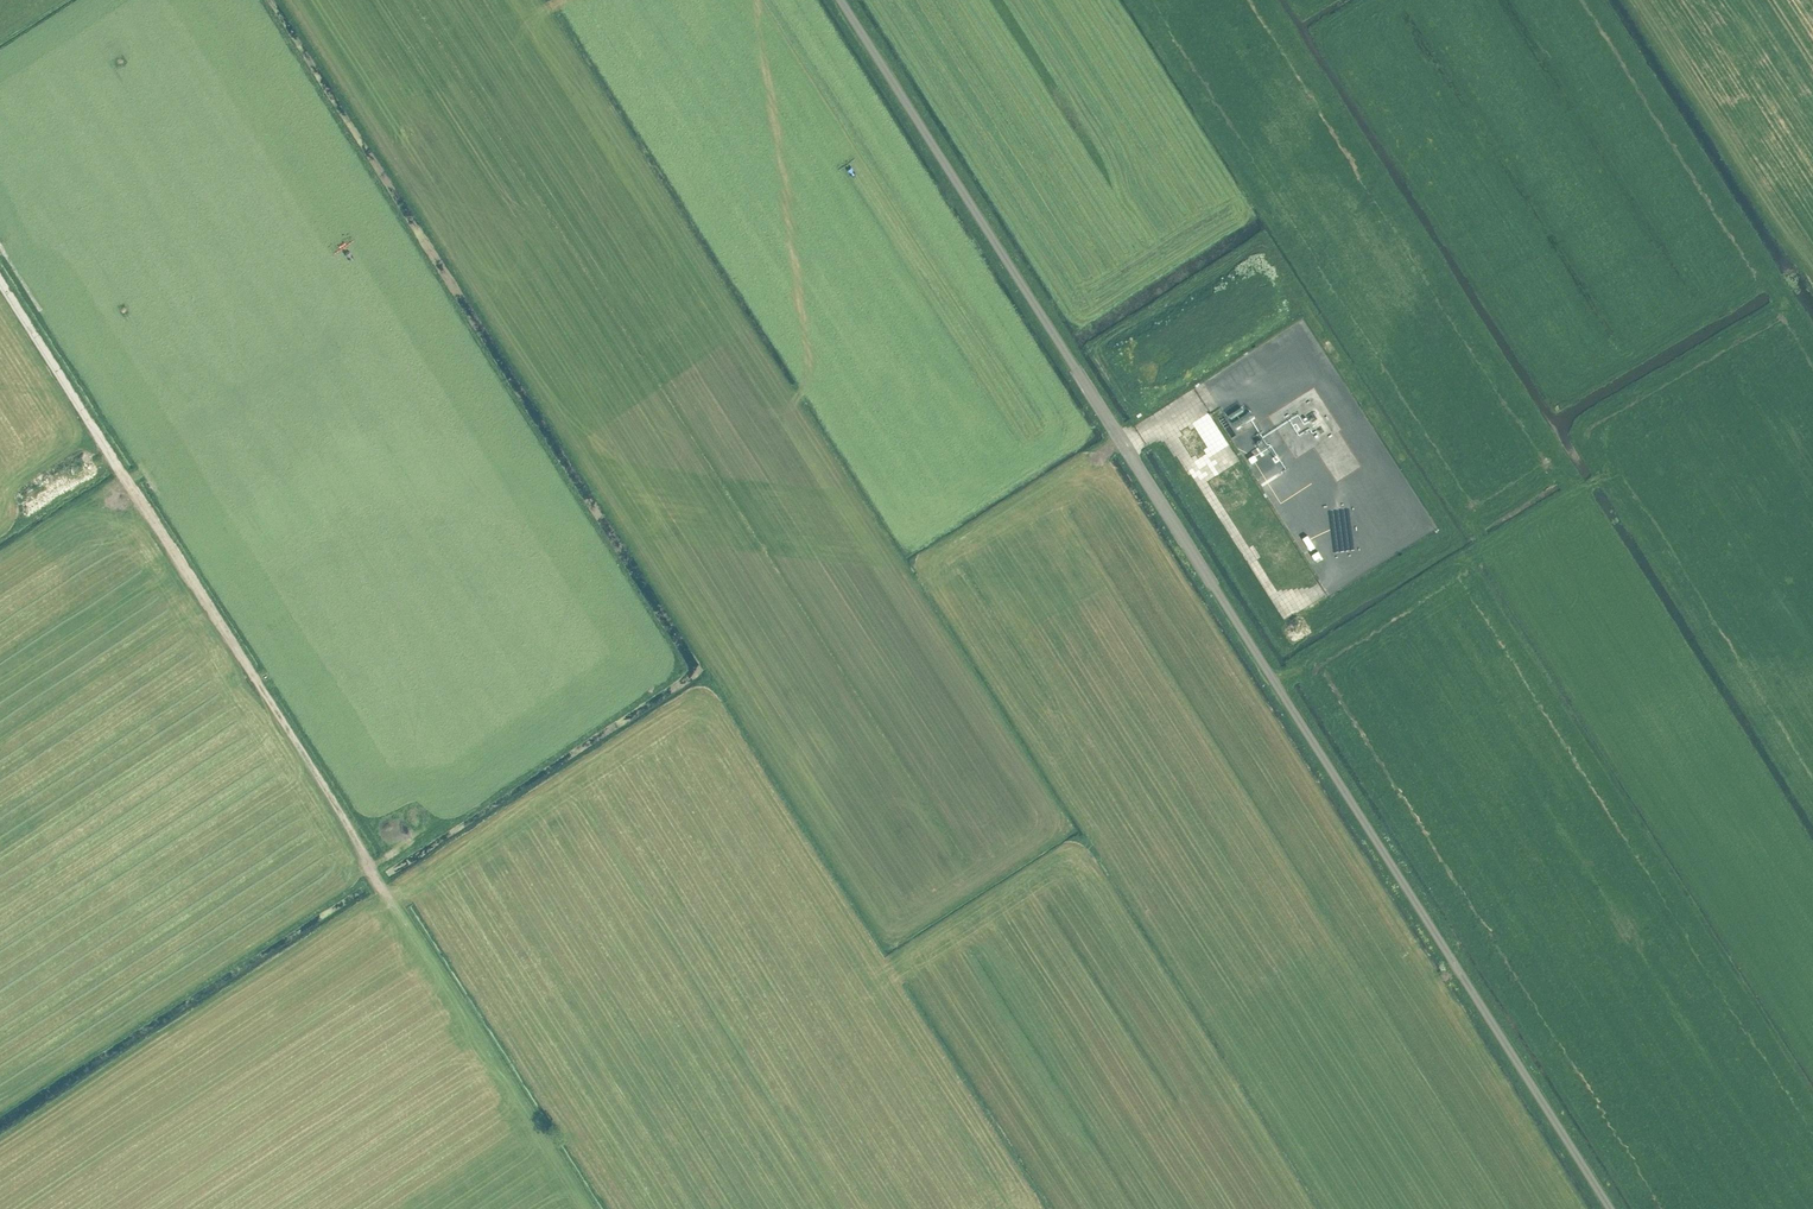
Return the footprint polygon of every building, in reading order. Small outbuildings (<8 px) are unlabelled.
[(1182,405),(1190,421),(1221,403),(1208,379),(1173,399),(1178,407),(1182,405)] [(1352,425),(1326,381),(1279,409),(1305,453),(1352,425)] [(1234,435),(1249,461),(1257,456),(1243,430),(1234,435)] [(1261,438),(1256,442),(1264,453),(1269,450),(1261,438)]
